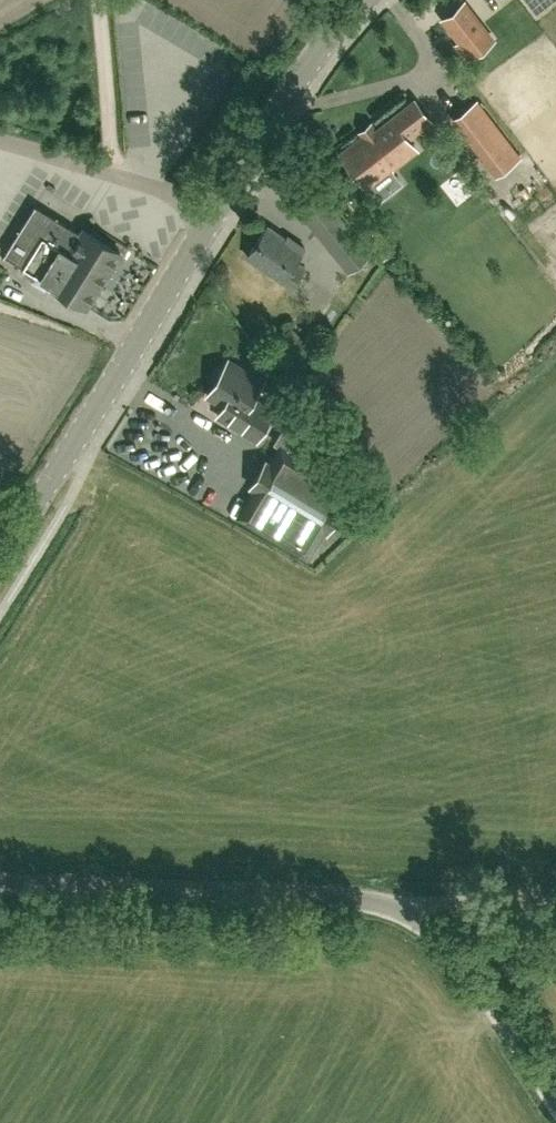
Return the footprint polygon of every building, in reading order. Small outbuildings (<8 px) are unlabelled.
[(497,35),(470,0),(467,0),(448,15),(464,36),(458,40),(471,56),(497,35)] [(491,40),(497,49),(486,57),(518,98),(543,79),(505,30),(491,40)] [(477,101),(456,117),(498,172),(519,156),(477,101)] [(428,122),(413,103),(369,137),(367,134),(343,152),(368,185),(416,149),(407,138),(428,122)] [(371,253),(360,240),(319,190),(296,208),(349,271),(371,253)] [(85,228),(82,233),(36,204),(5,254),(50,282),(51,283),(50,283),(86,306),(121,251),(85,228)] [(291,287),(304,267),(296,262),(305,248),(288,236),(286,239),(268,227),(247,257),(291,287)] [(226,367),(223,367),(218,375),(219,378),(209,394),(226,404),(220,414),(253,435),(270,407),(254,397),(264,380),(231,360),(226,367)] [(237,508),(304,550),(316,532),(318,534),(333,510),(331,508),(342,490),(274,448),(263,466),(259,464),(244,488),(248,490),(237,508)]
